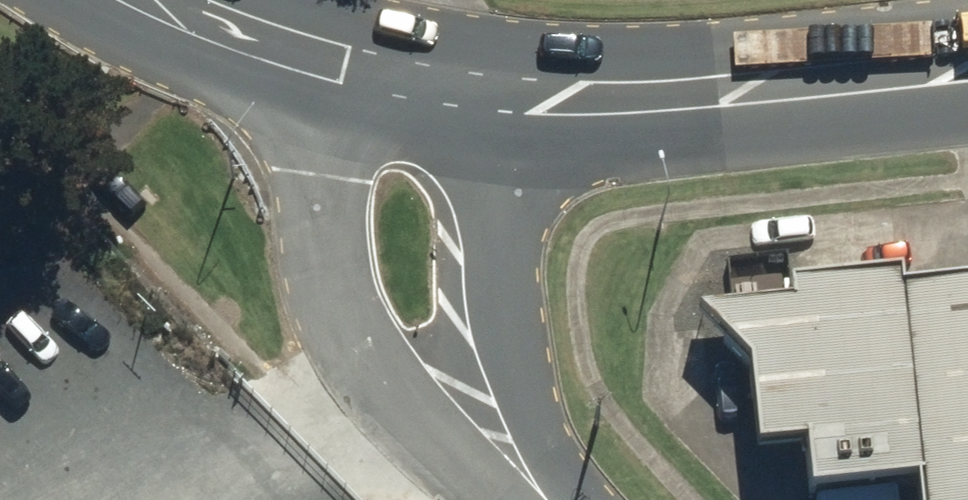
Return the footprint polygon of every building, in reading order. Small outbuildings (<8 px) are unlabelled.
[(702,314),(758,366),(767,453),(809,450),(812,488),(925,479),(927,499),(967,499),(967,289),(702,314)]
